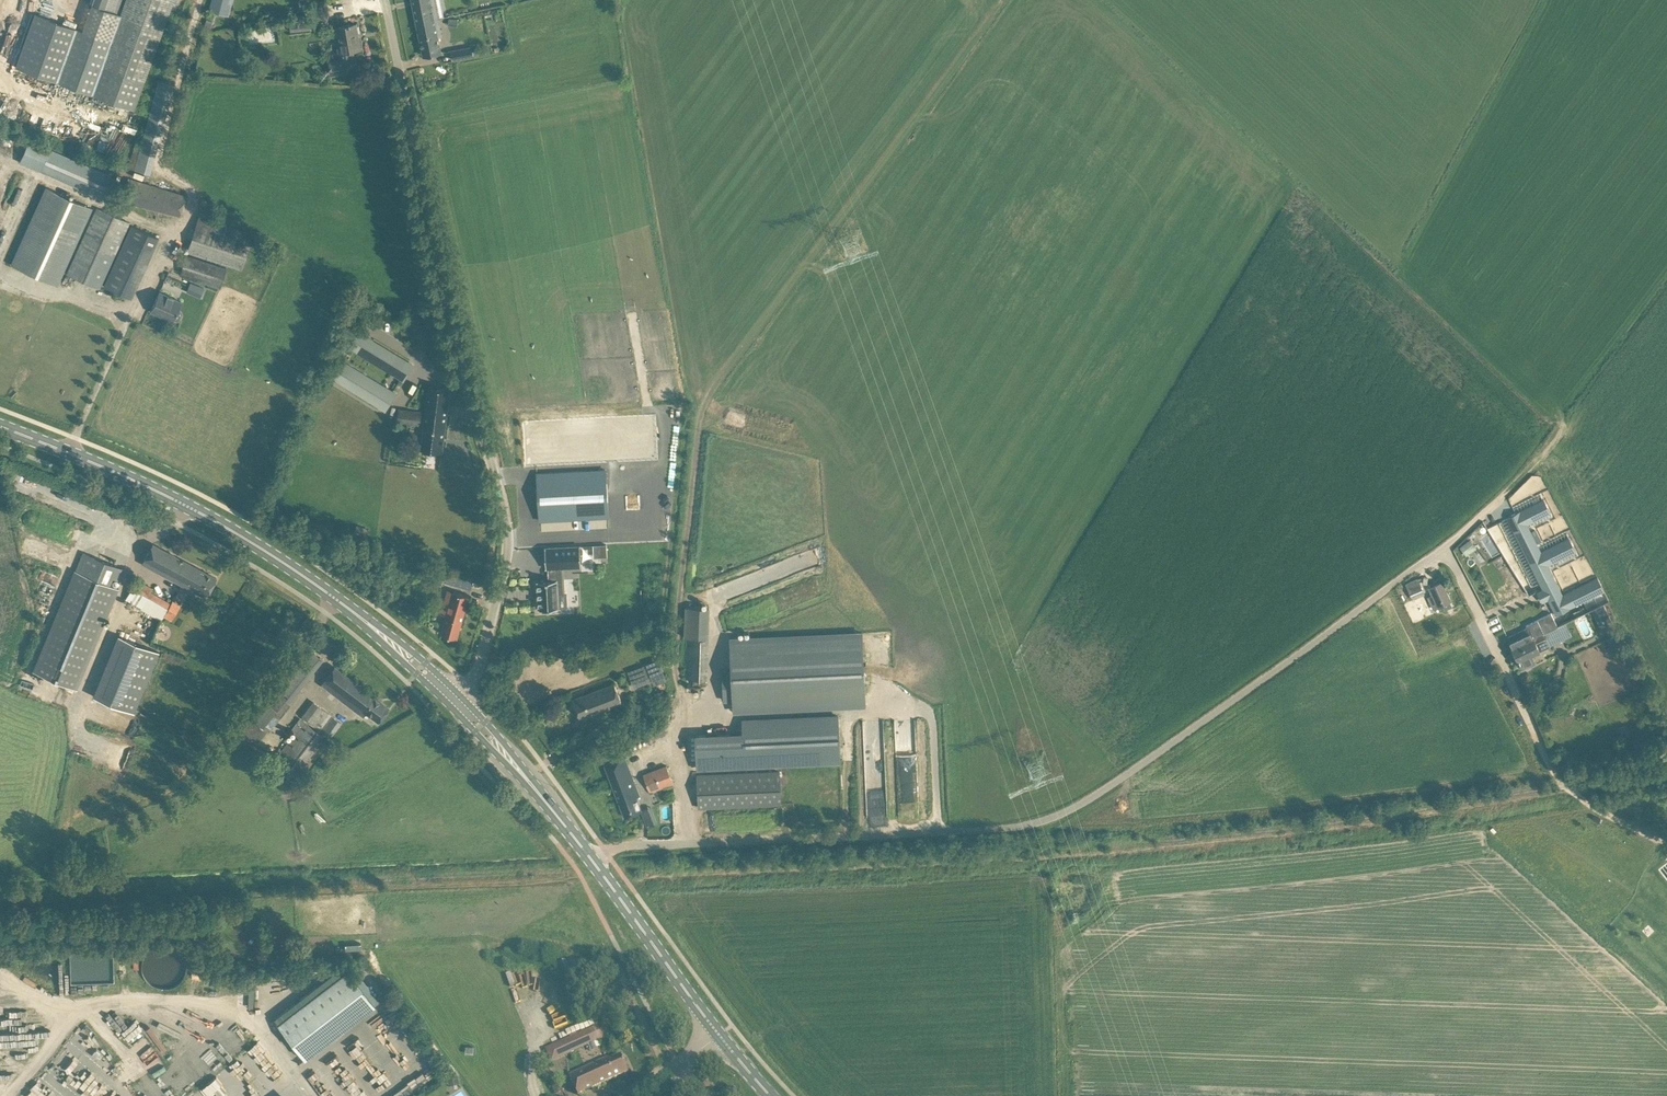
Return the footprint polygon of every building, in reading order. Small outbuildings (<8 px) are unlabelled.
[(80,30),(35,14),(16,66),(44,76),(133,108),(172,0),(126,0),(120,16),(116,14),(121,0),(90,0),(80,30)] [(210,9),(228,15),(232,3),(228,1),(228,0),(213,0),(210,9)] [(438,17),(434,0),(413,0),(417,22),(438,17)] [(305,14),(290,16),(291,24),(292,30),(310,28),(309,22),(306,23),(305,14)] [(424,55),(441,52),(438,36),(442,35),(438,17),(417,22),(424,55)] [(339,27),(341,42),(337,43),(341,61),(330,63),(332,74),(356,70),(353,49),(359,48),(358,48),(361,47),(358,47),(356,35),(358,35),(356,23),(350,25),(350,23),(348,23),(349,25),(339,27)] [(472,46),(450,50),(452,59),(474,56),(472,46)] [(146,122),(136,169),(152,172),(162,125),(146,122)] [(20,161),(40,170),(93,193),(96,186),(104,190),(110,175),(29,140),(20,161)] [(185,195),(144,183),(128,178),(122,200),(180,214),(185,195)] [(12,263),(56,283),(91,207),(47,187),(12,263)] [(67,273),(99,287),(129,221),(97,207),(67,273)] [(200,211),(187,251),(241,269),(252,233),(223,224),(224,219),(200,211)] [(131,225),(104,285),(128,296),(149,248),(152,249),(158,236),(131,225)] [(186,255),(182,268),(180,274),(220,287),(226,267),(186,255)] [(190,282),(187,291),(200,297),(204,287),(190,282)] [(159,291),(151,308),(164,314),(163,316),(172,320),(173,319),(177,320),(179,320),(181,315),(180,313),(176,312),(181,301),(159,291)] [(359,331),(350,347),(403,379),(412,364),(359,331)] [(395,392),(342,360),(332,378),(384,409),(395,392)] [(421,448),(442,451),(450,389),(429,386),(421,448)] [(422,411),(397,408),(395,421),(420,424),(422,411)] [(608,516),(607,486),(606,469),(537,473),(540,520),(608,516)] [(1507,517),(1548,599),(1556,615),(1604,590),(1597,576),(1563,594),(1548,565),(1576,551),(1569,537),(1541,551),(1527,524),(1550,512),(1543,498),(1507,517)] [(357,524),(354,532),(368,536),(370,528),(357,524)] [(1470,538),(1460,546),(1466,555),(1476,546),(1470,538)] [(200,589),(208,593),(216,577),(152,543),(142,562),(198,593),(200,589)] [(580,545),(545,547),(546,568),(549,568),(561,567),(581,566),(580,545)] [(118,588),(117,587),(124,569),(83,552),(76,570),(74,569),(74,570),(75,571),(34,670),(33,670),(32,670),(77,689),(77,688),(75,687),(117,588),(118,588)] [(551,579),(538,580),(539,608),(543,608),(543,611),(555,610),(555,607),(559,607),(558,592),(564,592),(564,579),(562,579),(561,567),(549,568),(549,576),(551,576),(551,579)] [(474,579),(447,571),(445,579),(472,586),(474,579)] [(1413,599),(1424,593),(1418,578),(1406,583),(1413,599)] [(152,587),(136,579),(125,599),(141,607),(160,619),(171,602),(150,590),(152,587)] [(1445,609),(1452,606),(1449,601),(1450,600),(1442,582),(1429,587),(1432,595),(1429,597),(1433,607),(1442,603),(1445,609)] [(446,595),(441,613),(446,615),(441,633),(457,637),(469,595),(453,590),(452,596),(446,595)] [(1614,625),(1604,604),(1591,611),(1601,631),(1614,625)] [(1557,626),(1551,613),(1526,625),(1528,628),(1507,637),(1514,652),(1528,645),(1527,643),(1534,640),(1533,637),(1557,626)] [(1528,645),(1514,652),(1518,659),(1517,660),(1519,662),(1522,668),(1535,662),(1531,654),(1565,638),(1558,625),(1557,626),(1533,637),(1534,640),(1527,643),(1528,645)] [(251,634),(262,642),(268,634),(258,626),(251,634)] [(1619,632),(1607,638),(1614,653),(1626,646),(1619,632)] [(734,711),(866,704),(862,633),(730,639),(732,670),(722,671),(724,700),(733,699),(734,711)] [(159,651),(118,634),(93,695),(134,712),(159,651)] [(593,647),(592,642),(591,641),(581,644),(583,650),(593,647)] [(308,647),(299,657),(273,689),(274,689),(251,718),(240,731),(256,744),(323,659),(308,647)] [(627,670),(628,670),(634,687),(652,680),(654,685),(667,680),(659,658),(627,670)] [(366,711),(378,720),(388,707),(334,666),(321,683),(363,715),(366,711)] [(580,717),(622,701),(615,683),(573,699),(580,717)] [(342,723),(313,700),(301,716),(330,738),(342,723)] [(659,705),(645,707),(646,716),(660,714),(659,705)] [(697,767),(840,761),(838,715),(742,720),(743,733),(696,735),(697,767)] [(271,763),(298,783),(330,741),(300,718),(292,728),(295,731),(271,763)] [(1623,732),(1621,735),(1622,738),(1626,740),(1629,739),(1630,735),(1629,732),(1626,731),(1623,732)] [(625,756),(605,763),(625,816),(642,810),(637,796),(640,795),(625,756)] [(650,791),(673,782),(667,765),(643,774),(650,791)] [(699,807),(713,806),(781,803),(780,772),(697,775),(699,807)] [(285,792),(292,783),(285,777),(278,786),(279,787),(285,792)] [(187,959),(186,955),(185,951),(183,947),(181,944),(177,940),(173,938),(169,937),(165,936),(161,937),(157,938),(153,940),(149,942),(146,946),(143,950),(142,954),(142,958),(142,962),(143,967),(145,971),(148,975),(151,977),(155,980),(159,981),(163,982),(167,982),(171,981),(175,979),(179,976),(182,973),(185,969),(186,964),(187,959)] [(68,951),(70,983),(114,980),(112,949),(68,951)] [(559,965),(565,979),(573,975),(566,962),(559,965)] [(279,1019),(307,1055),(376,1002),(348,966),(279,1019)] [(604,1039),(598,1025),(563,1041),(569,1054),(604,1039)] [(165,1066),(142,1035),(127,1046),(149,1077),(165,1066)] [(569,1076),(578,1095),(628,1072),(621,1056),(609,1061),(608,1058),(569,1076)] [(457,1073),(447,1075),(449,1085),(459,1083),(457,1073)] [(559,1082),(551,1085),(555,1095),(563,1091),(559,1082)]
